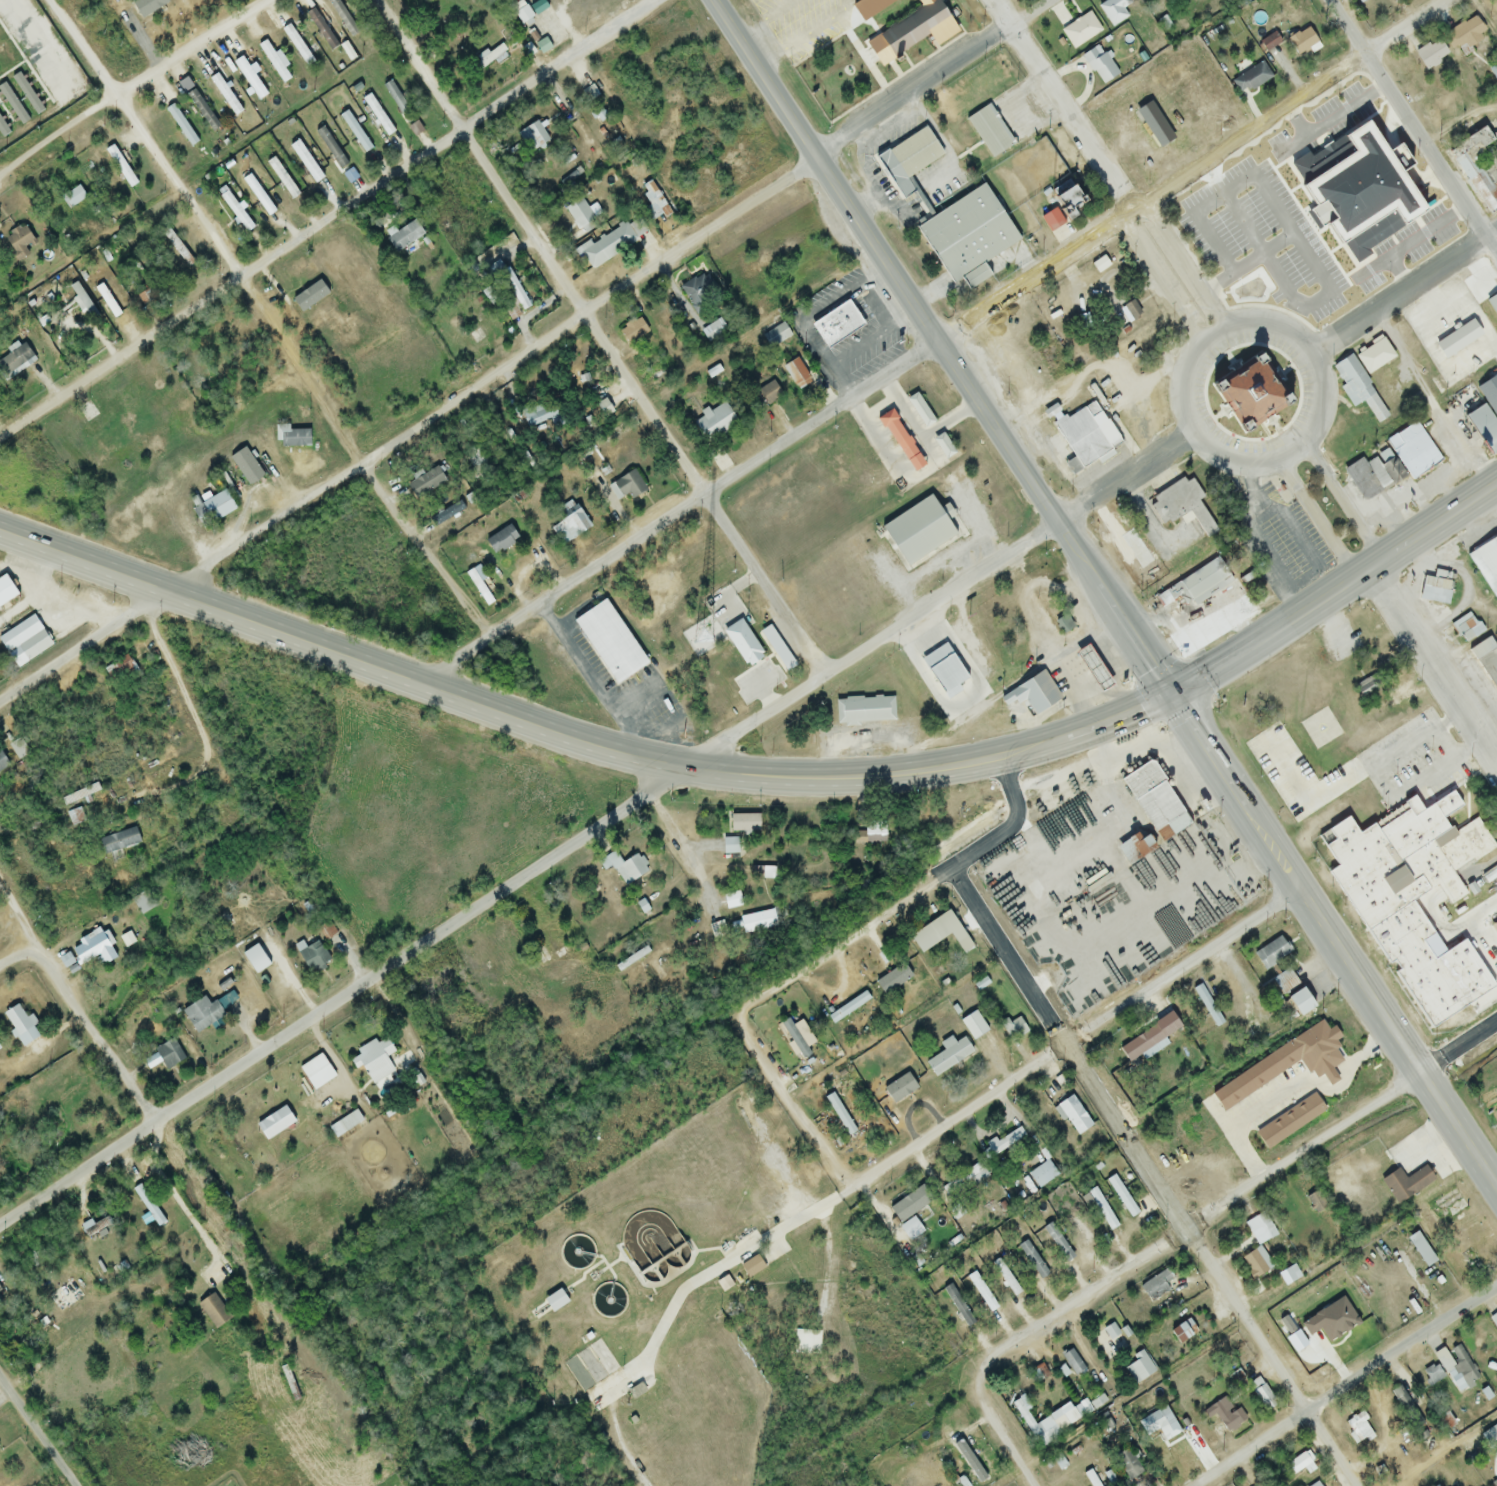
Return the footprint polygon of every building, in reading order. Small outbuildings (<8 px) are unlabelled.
[(937,0),(855,0),(849,4),(860,23),(868,18),(878,34),(863,43),(877,66),(927,37),(933,47),(956,33),(937,0)] [(1110,28),(1129,16),(1119,0),(1106,0),(1096,6),(1110,28)] [(519,24),(530,17),(524,7),(513,13),(519,24)] [(1060,29),(1089,11),(1101,30),(1073,48),(1060,29)] [(1486,39),(1476,17),(1441,33),(1451,54),(1486,39)] [(312,63),(289,24),(281,28),(303,68),(312,63)] [(1316,43),(1305,26),(1285,40),(1296,56),(1316,43)] [(1423,69),(1447,57),(1438,38),(1414,50),(1423,69)] [(1118,74),(1097,44),(1080,56),(1100,86),(1118,74)] [(231,63),(256,101),(265,95),(240,57),(231,63)] [(207,79),(232,117),(241,112),(215,74),(207,79)] [(1155,156),(1181,138),(1155,101),(1129,120),(1155,156)] [(169,102),(195,138),(187,144),(161,108),(169,102)] [(989,103),(1014,141),(992,156),(967,118),(989,103)] [(548,140),(541,129),(545,126),(540,118),(515,134),(528,154),(548,140)] [(1392,138),(1383,125),(1368,135),(1377,147),(1392,138)] [(889,150),(924,126),(943,154),(908,178),(889,150)] [(1496,209),(1496,157),(1489,143),(1491,142),(1483,129),(1448,148),(1485,216),(1496,209)] [(1291,149),(1308,181),(1320,174),(1323,179),(1347,165),(1335,143),(1318,153),(1310,138),(1291,149)] [(289,145),(310,185),(320,180),(299,140),(289,145)] [(1404,152),(1397,142),(1382,151),(1389,161),(1404,152)] [(1384,163),(1376,154),(1366,163),(1375,172),(1384,163)] [(264,164),(290,200),(298,194),(272,158),(264,164)] [(918,227),(981,184),(1018,239),(954,281),(918,227)] [(68,210),(85,197),(76,185),(59,199),(68,210)] [(1076,202),(1069,188),(1052,196),(1060,211),(1076,202)] [(253,227),(225,191),(217,198),(245,233),(253,227)] [(563,208),(577,230),(593,219),(579,197),(563,208)] [(1410,234),(1397,206),(1390,209),(1403,238),(1410,234)] [(1339,228),(1365,267),(1384,255),(1358,216),(1339,228)] [(384,228),(389,249),(421,242),(416,221),(384,228)] [(636,243),(626,224),(580,250),(590,269),(636,243)] [(683,283),(695,318),(710,313),(708,305),(718,302),(709,275),(683,283)] [(1485,300),(1496,322),(1496,293),(1485,300)] [(807,323),(844,300),(858,322),(820,345),(807,323)] [(647,333),(638,318),(618,329),(627,344),(647,333)] [(699,331),(706,343),(726,332),(718,319),(699,331)] [(790,337),(781,323),(759,336),(768,350),(790,337)] [(1018,352),(1011,341),(999,348),(1006,359),(1018,352)] [(1242,433),(1211,386),(1260,352),(1292,400),(1242,433)] [(1338,388),(1351,408),(1362,401),(1376,424),(1388,416),(1349,356),(1334,365),(1346,384),(1338,388)] [(782,366),(794,391),(809,383),(797,358),(782,366)] [(753,394),(761,408),(780,397),(772,382),(753,394)] [(905,400),(923,430),(934,423),(916,393),(905,400)] [(739,423),(723,400),(699,417),(700,418),(691,424),(706,445),(739,423)] [(1067,472),(1119,451),(1103,411),(1087,418),(1084,410),(1053,422),(1068,460),(1063,462),(1067,472)] [(909,474),(921,467),(891,411),(878,417),(909,474)] [(1441,461),(1415,422),(1385,442),(1410,481),(1441,461)] [(932,441),(943,460),(954,453),(943,434),(932,441)] [(487,462),(474,445),(462,455),(475,472),(487,462)] [(414,500),(445,482),(436,467),(405,485),(414,500)] [(1148,500),(1163,526),(1188,512),(1204,539),(1217,532),(1198,501),(1202,499),(1189,477),(1148,500)] [(233,510),(222,492),(188,511),(199,529),(233,510)] [(878,526),(902,570),(955,541),(931,497),(878,526)] [(564,544),(589,527),(572,502),(555,514),(560,521),(552,526),(564,544)] [(1496,605),(1496,536),(1467,553),(1496,606),(1496,605)] [(1157,593),(1165,606),(1171,603),(1176,610),(1192,602),(1194,605),(1231,584),(1218,559),(1157,593)] [(1433,579),(1423,577),(1418,599),(1445,606),(1451,581),(1434,577),(1433,579)] [(600,599),(643,660),(613,681),(570,620),(600,599)] [(1464,645),(1482,631),(1469,612),(1450,626),(1464,645)] [(14,647),(25,663),(51,646),(40,629),(14,647)] [(1494,649),(1488,639),(1469,650),(1496,697),(1496,647),(1494,649)] [(1096,689),(1070,652),(1081,645),(1107,682),(1096,689)] [(1059,700),(1041,671),(1013,688),(1031,717),(1059,700)] [(833,699),(834,725),(893,724),(893,698),(833,699)] [(1120,780),(1153,835),(1157,833),(1162,841),(1189,825),(1151,762),(1120,780)] [(1362,934),(1439,892),(1447,906),(1464,897),(1451,873),(1494,850),(1476,817),(1450,831),(1435,804),(1420,812),(1412,798),(1401,804),(1404,810),(1357,836),(1347,819),(1317,836),(1335,868),(1328,871),(1362,934)] [(83,822),(78,810),(66,814),(70,827),(83,822)] [(729,831),(757,831),(757,816),(729,816),(729,831)] [(1218,841),(1211,828),(1146,864),(1168,903),(1187,892),(1173,867),(1218,841)] [(737,855),(737,839),(721,839),(721,855),(737,855)] [(649,871),(638,853),(612,869),(623,887),(649,871)] [(613,865),(617,858),(610,854),(606,861),(613,865)] [(1495,859),(1477,871),(1485,884),(1496,876),(1496,862),(1495,859)] [(721,896),(724,910),(740,906),(737,892),(721,896)] [(1175,905),(1181,915),(1191,908),(1184,898),(1175,905)] [(737,919),(741,934),(775,926),(771,910),(737,919)] [(907,937),(918,954),(949,935),(961,954),(970,948),(948,912),(907,937)] [(102,965),(114,958),(99,932),(68,949),(77,966),(96,956),(102,965)] [(1264,973),(1290,952),(1278,936),(1252,957),(1264,973)] [(253,975),(267,966),(254,946),(240,954),(253,975)] [(1496,982),(1496,960),(1486,967),(1496,982)] [(1283,997),(1299,985),(1286,970),(1271,982),(1283,997)] [(1222,1024),(1199,986),(1193,990),(1215,1028),(1222,1024)] [(1274,1006),(1286,1025),(1312,1009),(1300,990),(1274,1006)] [(244,1013),(258,1005),(249,991),(235,1000),(244,1013)] [(209,1005),(203,996),(179,1013),(195,1035),(223,1015),(213,1001),(209,1005)] [(36,1037),(30,1027),(32,1026),(17,1004),(1,1015),(22,1047),(36,1037)] [(959,1021),(970,1041),(986,1032),(974,1012),(959,1021)] [(1010,1042),(1026,1033),(1017,1015),(1000,1024),(1010,1042)] [(1153,1045),(1144,1030),(1120,1045),(1129,1060),(1153,1045)] [(393,1072),(384,1057),(393,1052),(383,1036),(351,1055),(370,1086),(393,1072)] [(923,1063),(933,1078),(972,1053),(962,1038),(923,1063)] [(312,1092),(334,1077),(319,1055),(297,1069),(312,1092)] [(882,1089),(891,1104),(915,1090),(907,1075),(882,1089)] [(843,1137),(853,1133),(836,1092),(826,1097),(843,1137)] [(1076,1137),(1091,1125),(1069,1097),(1054,1108),(1076,1137)] [(996,1161),(996,1151),(985,1151),(985,1161),(996,1161)] [(988,1177),(978,1162),(942,1186),(947,1195),(969,1180),(973,1187),(988,1177)] [(1056,1180),(1050,1163),(1028,1172),(1034,1189),(1056,1180)] [(1433,1181),(1424,1166),(1403,1180),(1397,1169),(1379,1180),(1395,1205),(1433,1181)] [(1136,1215),(1114,1176),(1106,1180),(1127,1219),(1136,1215)] [(1275,1236),(1263,1213),(1244,1223),(1256,1246),(1275,1236)] [(1093,1242),(1074,1216),(1067,1221),(1086,1247),(1093,1242)] [(1041,1230),(1064,1265),(1073,1259),(1050,1224),(1041,1230)] [(1240,1258),(1251,1280),(1271,1270),(1260,1248),(1240,1258)] [(1177,1289),(1167,1270),(1138,1286),(1148,1305),(1177,1289)] [(229,1318),(212,1295),(197,1307),(214,1330),(229,1318)] [(1496,1332),(1496,1312),(1487,1320),(1496,1332)] [(1177,1343),(1194,1334),(1187,1321),(1170,1330),(1177,1343)] [(794,1331),(794,1354),(819,1354),(819,1331),(794,1331)] [(1451,1371),(1461,1389),(1478,1379),(1459,1347),(1446,1355),(1443,1348),(1432,1355),(1444,1375),(1451,1371)] [(1154,1372),(1141,1351),(1131,1357),(1134,1361),(1124,1368),(1134,1384),(1154,1372)] [(1442,1377),(1433,1365),(1420,1376),(1429,1387),(1442,1377)] [(1263,1380),(1243,1383),(1242,1375),(1234,1377),(1237,1393),(1252,1390),(1255,1406),(1267,1404),(1263,1380)] [(1038,1449),(1061,1436),(1058,1431),(1078,1420),(1072,1409),(1051,1420),(1049,1416),(1035,1424),(1020,1397),(1012,1402),(1038,1449)] [(1137,1420),(1145,1437),(1151,1434),(1156,1444),(1178,1434),(1166,1407),(1137,1420)] [(1220,1420),(1228,1432),(1245,1420),(1236,1408),(1220,1420)] [(954,1446),(978,1485),(989,1478),(965,1440),(954,1446)] [(1142,1472),(1127,1448),(1113,1457),(1129,1481),(1142,1472)] [(1286,1463),(1293,1475),(1310,1464),(1303,1452),(1286,1463)]
